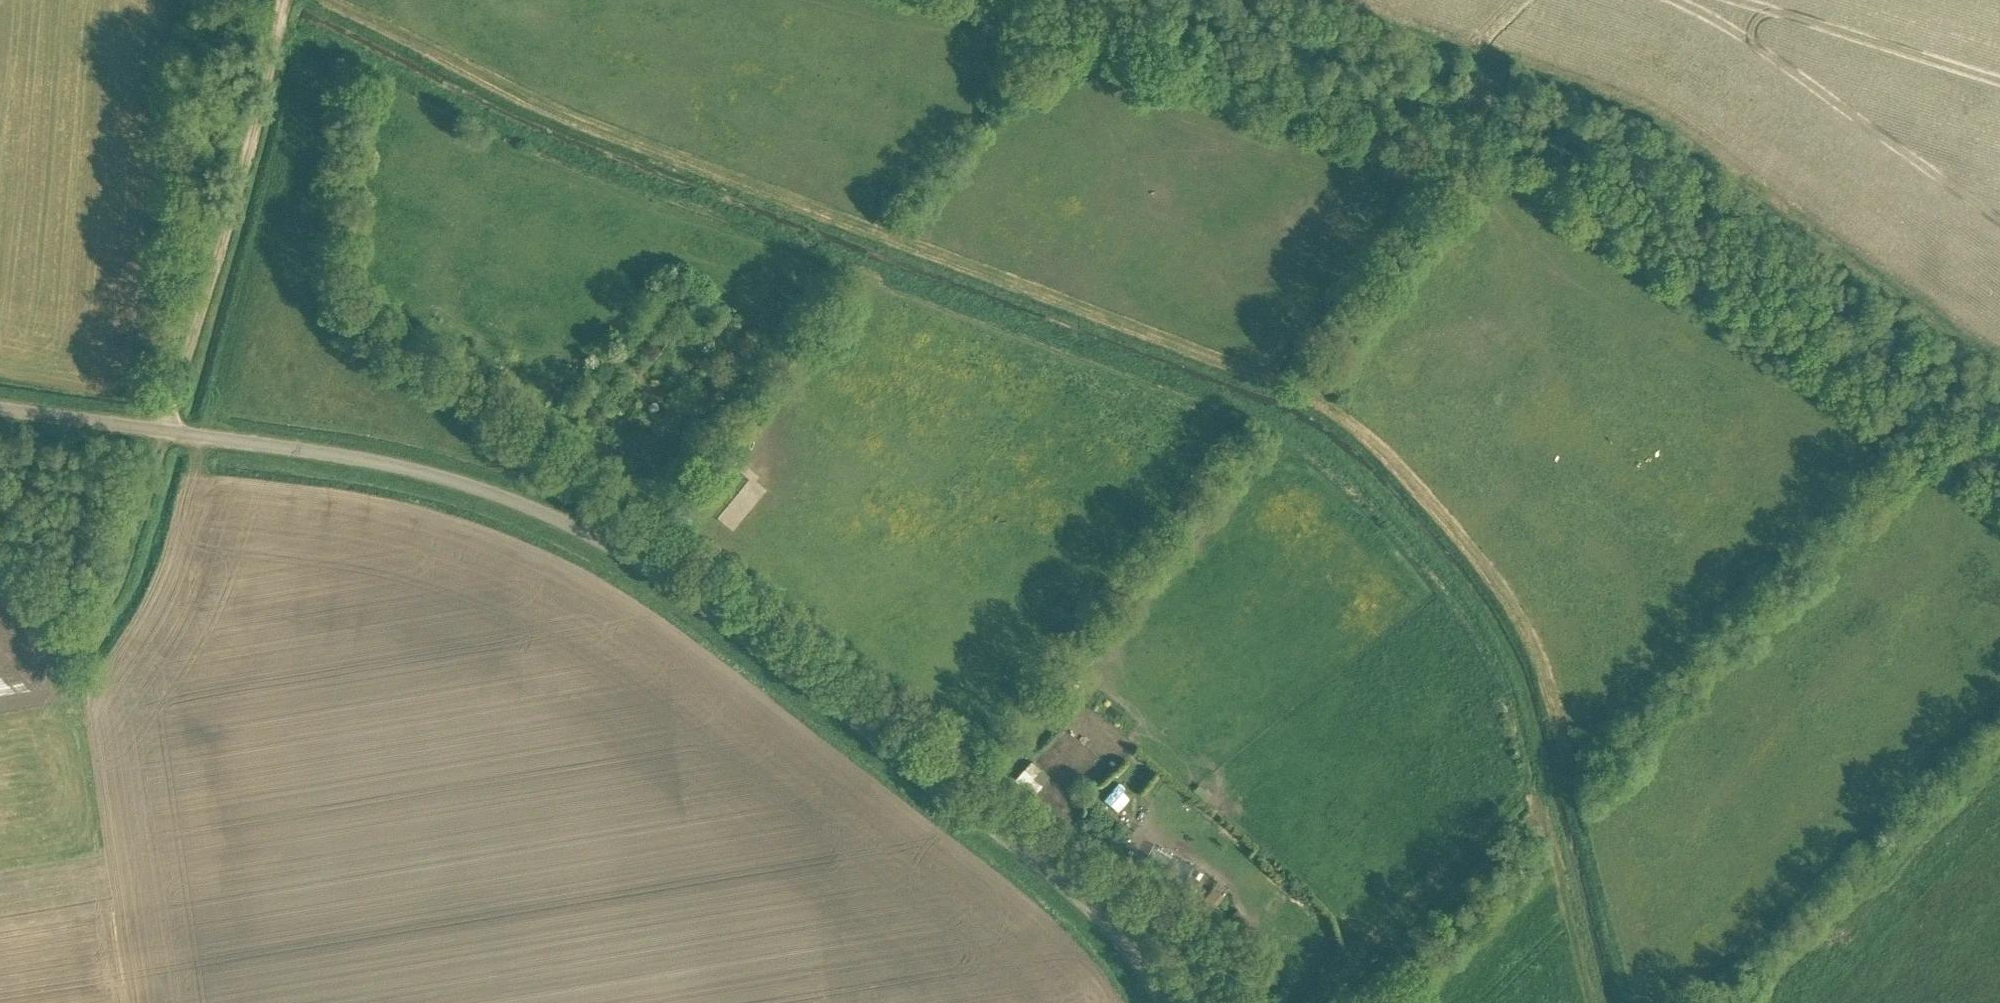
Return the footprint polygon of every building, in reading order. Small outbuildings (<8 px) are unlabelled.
[(748,420),(733,439),(739,445),(755,425),(748,420)] [(1014,780),(1050,813),(1058,804),(1039,788),(1048,778),(1031,762),(1014,780)] [(1117,781),(1104,796),(1119,810),(1133,794),(1117,781)] [(1198,785),(1192,791),(1203,801),(1208,795),(1198,785)] [(1219,910),(1233,888),(1218,878),(1203,900),(1219,910)]
